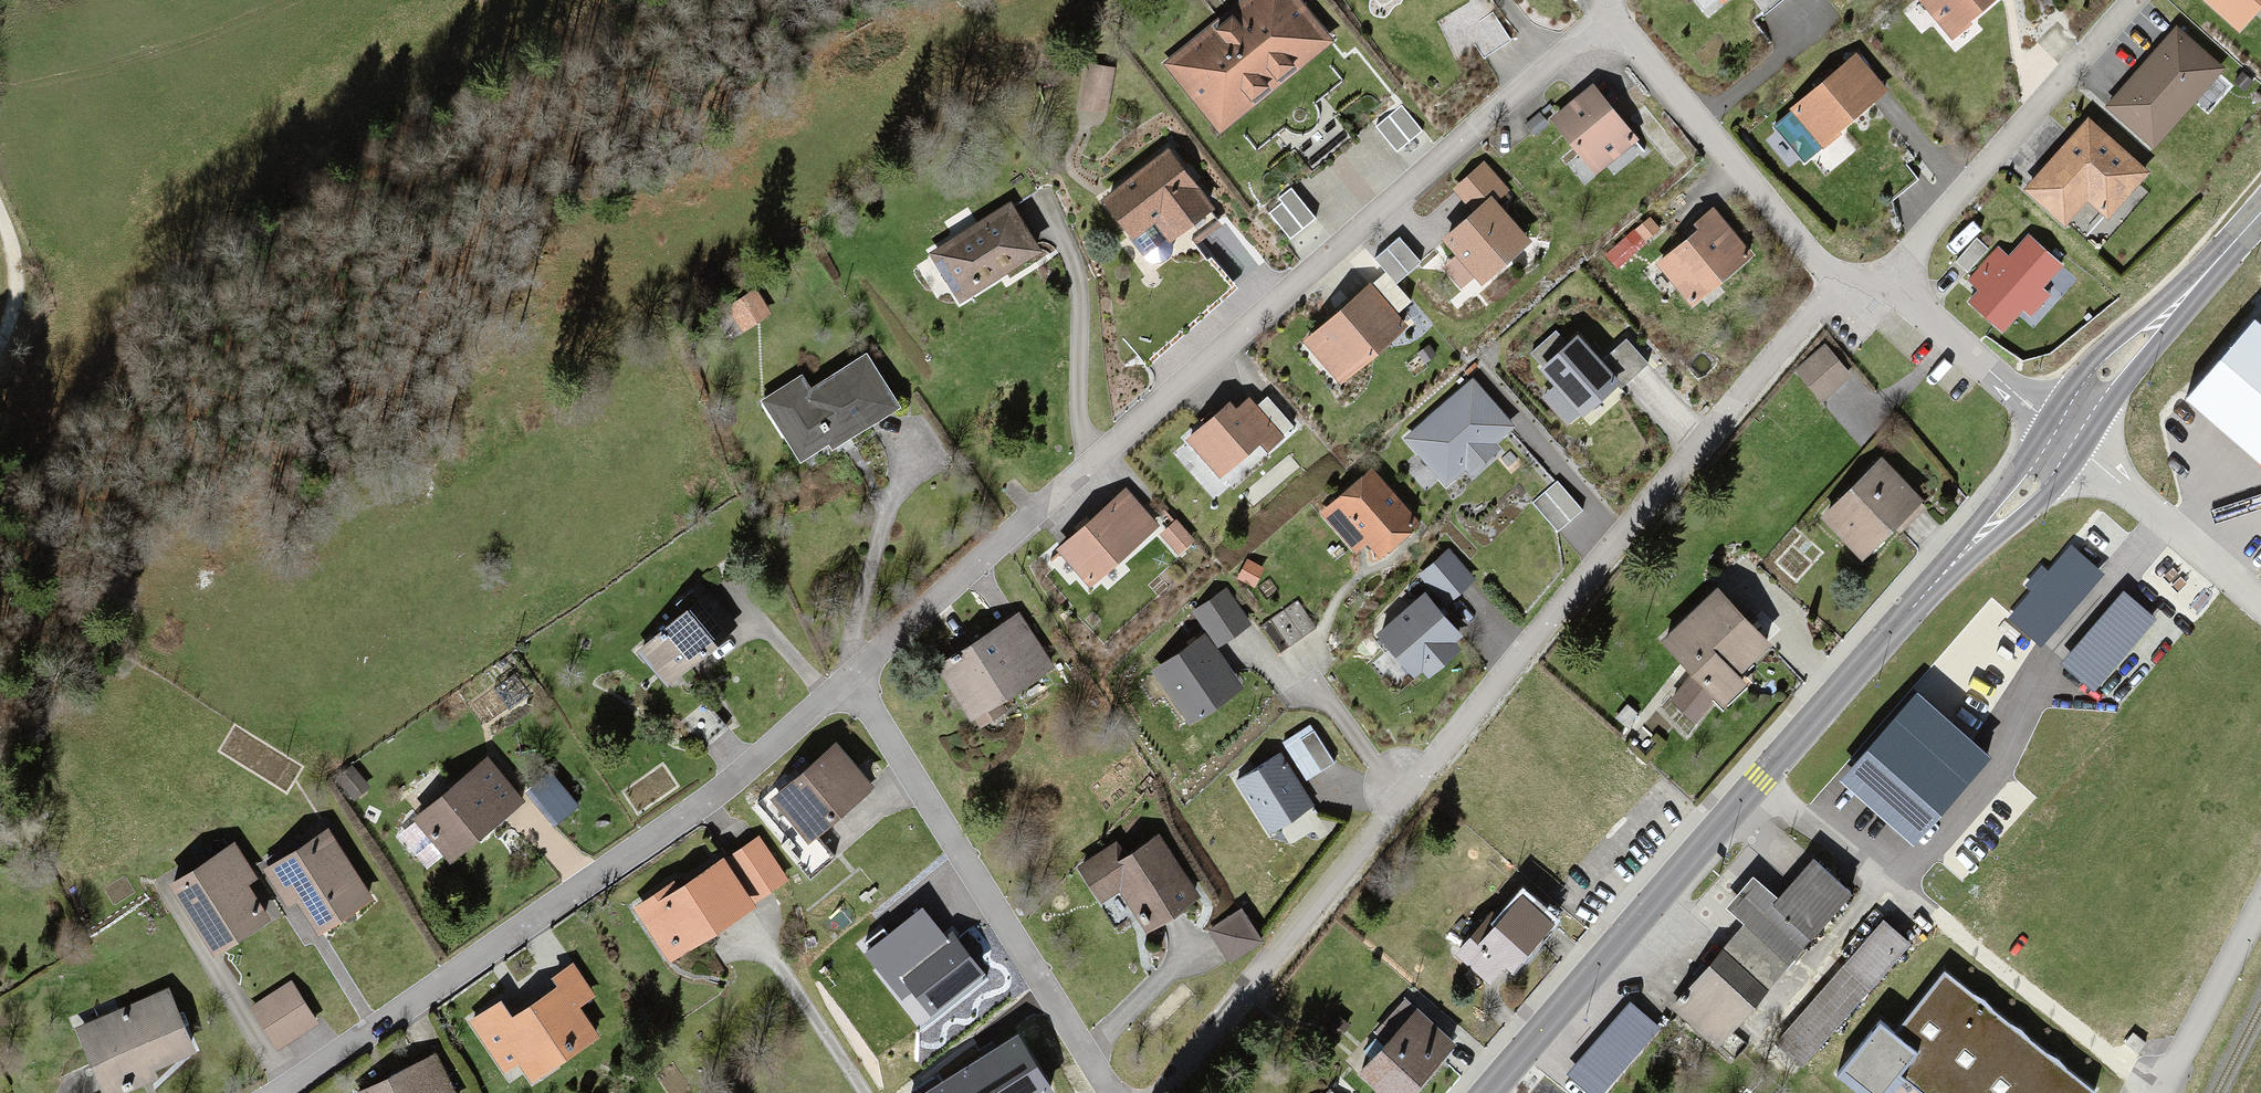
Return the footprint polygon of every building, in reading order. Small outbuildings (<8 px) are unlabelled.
[(1221,140),(1332,50),(1291,0),(1255,0),(1165,73),(1221,140)] [(1712,18),(1733,0),(1697,0),(1712,18)] [(1925,5),(1955,41),(2005,0),(1931,0),(1925,5)] [(2238,33),(2260,9),(2260,0),(2204,0),(2238,33)] [(2225,72),(2179,31),(2111,106),(2157,147),(2225,72)] [(1891,95),(1859,58),(1792,114),(1823,151),(1891,95)] [(1636,152),(1589,92),(1552,121),(1600,181),(1636,152)] [(2148,178),(2092,124),(2029,189),(2085,243),(2148,178)] [(1170,160),(1101,210),(1128,248),(1153,230),(1165,247),(1210,215),(1170,160)] [(1454,187),(1477,214),(1492,201),(1506,189),(1483,162),(1454,187)] [(1477,214),(1446,241),(1482,283),(1529,243),(1492,201),(1477,214)] [(1012,212),(933,261),(963,309),(1042,260),(1012,212)] [(1718,216),(1660,265),(1693,303),(1750,254),(1718,216)] [(1649,219),(1608,254),(1618,265),(1659,229),(1649,219)] [(2070,272),(2033,239),(2015,260),(2000,247),(1971,280),(1986,293),(1974,306),(2011,339),(2070,272)] [(1399,241),(1378,259),(1397,280),(1417,262),(1399,241)] [(1370,286),(1307,341),(1343,382),(1406,327),(1370,286)] [(716,327),(731,350),(775,320),(760,298),(716,327)] [(2189,395),(2260,458),(2260,329),(2254,322),(2189,395)] [(1556,334),(1533,354),(1558,383),(1545,395),(1571,425),(1618,384),(1599,362),(1578,337),(1567,347),(1556,334)] [(1626,339),(1599,362),(1618,384),(1645,362),(1626,339)] [(790,456),(835,433),(890,396),(865,359),(813,393),(809,384),(764,407),(790,456)] [(1514,430),(1466,373),(1399,430),(1447,487),(1514,430)] [(1258,388),(1199,435),(1236,482),(1296,435),(1258,388)] [(1874,457),(1820,517),(1875,567),(1929,507),(1874,457)] [(1415,523),(1371,472),(1324,512),(1356,549),(1367,539),(1380,554),(1415,523)] [(1554,478),(1530,500),(1559,531),(1583,508),(1554,478)] [(1137,496),(1062,559),(1099,604),(1175,541),(1137,496)] [(2105,574),(2071,545),(2008,618),(2042,647),(2105,574)] [(1450,548),(1421,572),(1447,602),(1476,578),(1450,548)] [(1222,589),(1192,608),(1208,634),(1216,647),(1246,628),(1222,589)] [(1774,651),(1705,589),(1657,642),(1725,705),(1774,651)] [(700,591),(636,645),(673,688),(737,634),(700,591)] [(2157,621),(2123,592),(2060,664),(2094,693),(2157,621)] [(1425,597),(1379,635),(1413,675),(1423,667),(1429,674),(1458,650),(1452,643),(1458,637),(1425,597)] [(1028,616),(935,662),(960,714),(1054,668),(1028,616)] [(1208,634),(1156,666),(1187,715),(1239,683),(1216,647),(1208,634)] [(1991,758),(1918,694),(1840,781),(1913,846),(1991,758)] [(1317,724),(1287,739),(1307,776),(1336,761),(1317,724)] [(827,743),(766,799),(804,840),(865,784),(827,743)] [(1279,752),(1235,779),(1271,838),(1315,811),(1279,752)] [(485,763),(412,816),(444,860),(517,807),(485,763)] [(317,825),(265,862),(313,930),(366,893),(317,825)] [(1152,832),(1117,856),(1107,841),(1072,863),(1093,894),(1120,877),(1150,920),(1193,891),(1152,832)] [(756,834),(630,903),(658,953),(784,884),(756,834)] [(224,841),(165,876),(206,945),(266,910),(224,841)] [(1739,921),(1716,949),(1761,987),(1842,890),(1804,859),(1773,896),(1745,872),(1718,903),(1739,921)] [(1516,890),(1454,951),(1481,977),(1542,916),(1516,890)] [(985,976),(952,934),(946,939),(921,908),(863,953),(902,1003),(911,995),(930,1019),(985,976)] [(1241,913),(1215,929),(1226,947),(1252,932),(1241,913)] [(1876,922),(1772,1034),(1799,1058),(1903,946),(1876,922)] [(1714,1043),(1761,987),(1716,949),(1668,1005),(1714,1043)] [(496,993),(466,1020),(499,1068),(512,1061),(521,1074),(592,1034),(577,1009),(589,1000),(565,965),(548,973),(552,983),(507,1010),(496,993)] [(1843,1070),(1872,1092),(1885,1092),(1900,1075),(1923,1092),(2092,1092),(1945,975),(1896,1037),(1880,1024),(1843,1070)] [(290,983),(251,1010),(278,1048),(317,1021),(290,983)] [(72,1027),(98,1092),(104,1092),(192,1058),(165,990),(72,1027)] [(1354,1070),(1379,1092),(1401,1092),(1450,1039),(1412,1005),(1354,1070)] [(928,1092),(1056,1092),(1057,1092),(1020,1035),(928,1092)] [(352,1092),(451,1092),(436,1058),(352,1092)]
